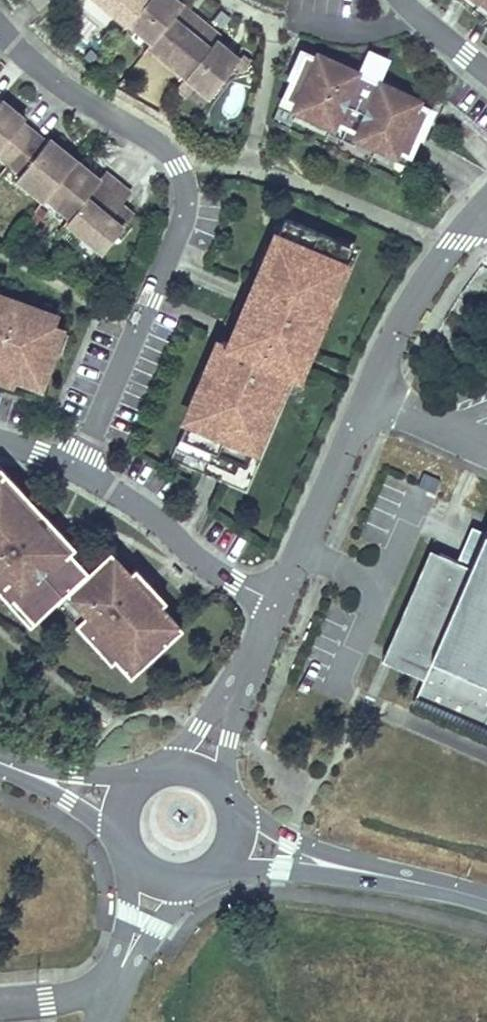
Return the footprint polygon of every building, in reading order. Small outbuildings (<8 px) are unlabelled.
[(128,23),(129,21),(146,0),(100,0),(128,23)] [(175,0),(146,0),(129,21),(153,41),(176,12),(181,6),(182,6),(175,0)] [(474,8),(481,0),(464,0),(474,8)] [(486,19),(486,0),(481,0),(474,8),(486,19)] [(188,22),(193,15),(181,6),(176,12),(188,22)] [(176,12),(153,41),(190,70),(208,47),(196,38),(206,26),(193,15),(188,22),(176,12)] [(186,75),(210,94),(239,60),(215,40),(219,37),(206,26),(196,38),(208,47),(190,70),(186,75)] [(153,41),(149,45),(186,75),(190,70),(153,41)] [(334,65),(305,51),(273,121),(397,178),(417,135),(429,139),(440,113),(399,95),(401,91),(376,79),(374,78),(363,101),(353,97),(356,90),(358,91),(365,74),(361,72),(336,61),(334,65)] [(385,60),(370,53),(361,72),(365,74),(358,91),(356,90),(353,97),(363,101),(374,78),(376,79),(385,60)] [(9,162),(33,132),(21,123),(24,119),(1,100),(0,101),(0,155),(9,162)] [(45,142),(33,132),(9,162),(21,172),(35,183),(32,188),(44,198),(73,163),(65,157),(62,161),(58,157),(63,150),(48,138),(45,142)] [(75,160),(63,150),(58,157),(62,161),(65,157),(73,163),(75,160)] [(73,163),(44,198),(68,218),(86,197),(97,207),(117,183),(104,172),(99,179),(76,160),(75,160),(73,163)] [(21,172),(17,176),(32,188),(35,183),(21,172)] [(68,218),(67,219),(104,249),(126,221),(115,212),(121,205),(130,193),(117,183),(97,207),(86,197),(68,218)] [(121,205),(115,212),(126,221),(132,214),(121,205)] [(192,408),(170,459),(247,493),(299,371),(297,370),(286,365),(297,338),(309,343),(318,347),(360,249),(276,213),(234,311),(242,330),(236,343),(222,337),(222,338),(192,408)] [(41,387),(54,350),(55,349),(52,348),(58,330),(59,327),(51,324),(33,318),(37,308),(0,294),(0,368),(12,373),(11,376),(41,387)] [(54,314),(37,308),(33,318),(51,324),(54,314)] [(234,311),(222,337),(236,343),(242,330),(234,311)] [(61,353),(68,334),(58,330),(52,348),(55,349),(54,350),(61,353)] [(286,365),(297,370),(309,343),(297,338),(286,365)] [(9,382),(11,376),(12,373),(0,368),(0,379),(9,382)] [(181,627),(160,605),(159,603),(157,606),(128,574),(107,551),(85,572),(67,553),(54,538),(34,517),(36,515),(21,499),(26,494),(26,493),(0,466),(0,577),(5,582),(1,585),(2,586),(12,596),(23,586),(44,609),(56,598),(66,588),(88,612),(78,621),(88,633),(89,633),(92,631),(116,656),(125,666),(146,647),(152,654),(181,627)] [(43,508),(28,492),(26,493),(26,494),(21,499),(36,515),(34,517),(54,538),(61,532),(41,510),(43,508)] [(484,534),(472,529),(457,563),(469,569),(484,534)] [(74,546),(61,532),(54,538),(67,553),(74,546)] [(412,703),(486,736),(486,532),(486,535),(484,534),(469,569),(457,563),(439,555),(394,657),(426,671),(423,680),(412,703)] [(439,555),(429,551),(429,552),(381,662),(423,680),(426,671),(394,657),(439,555)] [(165,600),(135,567),(128,574),(157,606),(159,603),(160,605),(165,600)] [(23,586),(12,596),(33,619),(44,609),(23,586)] [(66,588),(56,598),(78,621),(88,612),(66,588)] [(88,633),(83,637),(108,663),(116,656),(92,631),(89,633),(88,633)] [(125,666),(134,675),(154,656),(152,654),(146,647),(125,666)]
